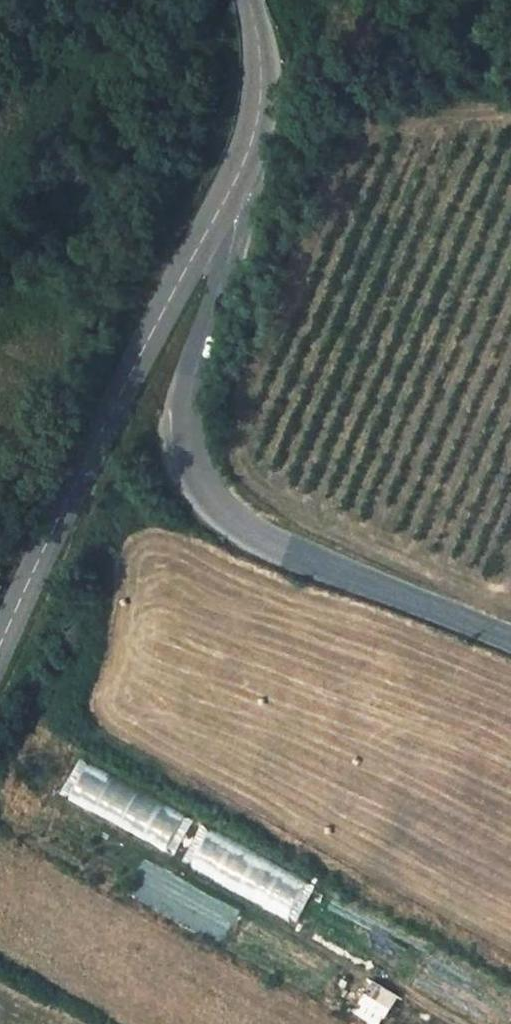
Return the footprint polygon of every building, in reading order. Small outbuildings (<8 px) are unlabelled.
[(75,769),(64,798),(118,819),(129,790),(75,769)]
